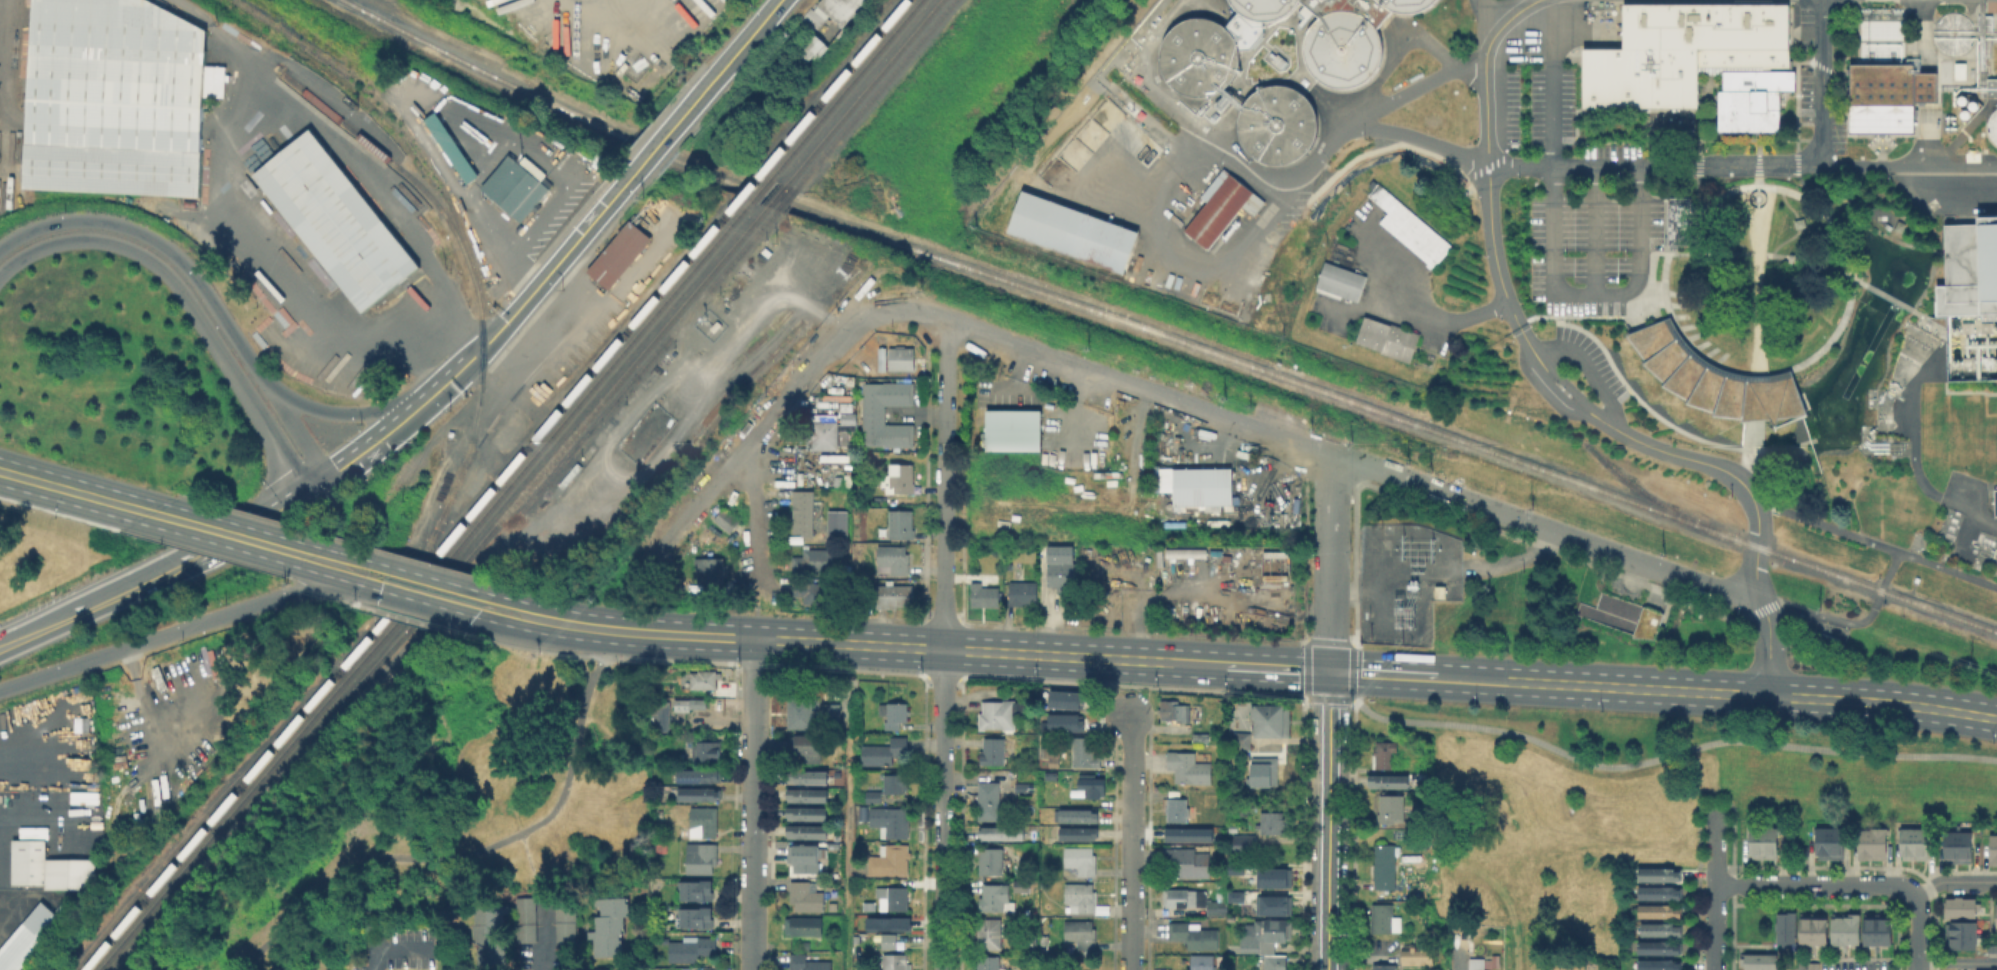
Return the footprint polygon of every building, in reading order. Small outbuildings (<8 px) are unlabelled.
[(24,142),(31,0),(149,0),(205,30),(203,64),(224,65),(222,94),(202,93),(199,151),(24,142)] [(815,4),(818,0),(860,0),(839,25),(815,4)] [(1243,13),(1233,0),(1301,0),(1292,12),(1276,20),(1259,20),(1243,13)] [(1322,18),(1301,0),(1438,0),(1435,4),(1419,12),(1402,12),(1396,9),(1379,29),(1381,31),(1385,49),(1382,66),(1371,80),(1355,88),(1338,88),(1322,81),(1311,67),(1306,50),(1310,33),(1321,19),(1322,18)] [(1584,108),(1584,48),(1627,48),(1627,3),(1794,3),(1794,48),(1793,48),(1793,67),(1766,67),(1766,71),(1800,70),(1800,90),(1783,90),(1783,132),(1721,132),(1721,91),(1726,91),(1726,74),(1702,74),(1702,108),(1584,108)] [(1952,52),(1960,51),(1967,46),(1971,39),(1973,31),(1971,23),(1967,16),(1960,12),(1952,10),(1944,12),(1937,16),(1932,23),(1931,31),(1932,39),(1937,46),(1944,51),(1952,52)] [(1224,85),(1234,73),(1238,58),(1236,42),(1228,29),(1216,19),(1200,15),(1185,18),(1171,25),(1162,38),(1158,53),(1160,68),(1168,82),(1180,91),(1196,95),(1211,93),(1224,85)] [(800,23),(826,44),(816,56),(811,52),(802,63),(792,54),(804,39),(794,31),(800,23)] [(1847,62),(1912,62),(1912,70),(1925,71),(1933,71),(1933,102),(1925,102),(1912,102),(1911,131),(1847,130),(1847,62)] [(1307,151),(1314,137),(1316,121),(1312,106),(1302,93),(1288,85),(1272,83),(1257,88),(1244,97),(1237,111),(1235,127),(1239,143),(1249,155),(1263,163),(1279,165),(1294,161),(1307,151)] [(1996,105),(1990,111),(1987,119),(1986,127),(1989,135),(1995,141),(1996,142),(1996,105)] [(477,174),(464,183),(421,119),(433,110),(477,174)] [(418,265),(360,311),(251,173),(309,127),(418,265)] [(24,142),(22,187),(197,196),(199,151),(24,142)] [(507,153),(516,161),(522,154),(544,172),(541,175),(550,182),(518,220),(478,186),(507,153)] [(1185,231),(1209,202),(1202,197),(1226,168),(1267,202),(1256,215),(1244,206),(1209,250),(1185,231)] [(1453,246),(1434,268),(1381,223),(1390,212),(1376,200),(1386,189),(1453,246)] [(1142,232),(1127,274),(1009,232),(1024,190),(1142,232)] [(1692,196),(1662,197),(1664,247),(1677,247),(1677,245),(1693,244),(1692,196)] [(1975,215),(1996,214),(1996,377),(1946,378),(1945,314),(1935,314),(1934,284),(1944,283),(1943,223),(1976,222),(1975,215)] [(606,288),(585,269),(628,219),(649,237),(606,288)] [(1360,302),(1316,286),(1326,261),(1369,276),(1360,302)] [(1668,314),(1684,339),(1705,358),(1732,370),(1761,373),(1789,368),(1804,413),(1740,420),(1741,416),(1712,413),(1713,410),(1685,401),(1686,398),(1661,383),(1663,380),(1642,360),(1645,359),(1626,333),(1668,314)] [(1367,316),(1394,326),(1382,356),(1356,346),(1367,316)] [(1395,324),(1422,334),(1410,366),(1383,356),(1395,324)] [(876,370),(884,370),(884,347),(876,347),(876,370)] [(915,348),(915,371),(889,371),(889,349),(915,348)] [(869,384),(914,384),(914,408),(889,409),(889,427),(914,427),(915,448),(869,448),(869,384)] [(853,403),(853,412),(841,412),(841,403),(853,403)] [(1039,407),(982,407),(982,449),(1039,449),(1039,407)] [(810,448),(836,449),(836,443),(845,444),(845,429),(853,430),(854,412),(837,411),(837,419),(811,418),(810,448)] [(913,482),(915,492),(886,492),(886,485),(881,485),(882,474),(890,473),(890,463),(913,463),(913,482)] [(1230,466),(1170,466),(1171,504),(1231,504),(1230,466)] [(795,534),(795,493),(814,493),(814,534),(795,534)] [(712,518),(728,532),(737,520),(722,507),(712,518)] [(831,541),(831,507),(850,508),(850,541),(831,541)] [(913,528),(915,538),(889,538),(889,509),(913,509),(913,528)] [(907,552),(910,574),(892,574),(892,564),(878,564),(878,545),(907,545),(907,552)] [(836,548),(835,570),(792,570),(792,555),(804,555),(804,548),(836,548)] [(1048,588),(1048,548),(1077,548),(1077,588),(1048,588)] [(1164,557),(1206,557),(1206,548),(1164,548),(1164,557)] [(1290,578),(1261,577),(1261,550),(1291,550),(1290,578)] [(724,556),(725,564),(729,564),(729,576),(724,576),(724,583),(698,583),(698,581),(692,581),(693,574),(697,573),(697,564),(695,564),(695,557),(724,556)] [(1002,571),(1002,580),(984,579),(984,570),(1002,571)] [(914,583),(914,607),(877,608),(876,584),(886,584),(886,579),(892,579),(894,584),(914,583)] [(836,583),(835,604),(804,603),(804,595),(793,594),(794,581),(836,583)] [(1000,586),(1000,606),(972,606),(972,581),(983,581),(983,586),(1000,586)] [(1038,581),(1037,603),(1025,603),(1025,605),(1009,605),(1009,601),(1010,601),(1010,581),(1038,581)] [(1662,613),(1654,638),(1632,636),(1633,633),(1576,613),(1580,602),(1596,607),(1601,591),(1662,613)] [(710,667),(710,670),(716,669),(716,688),(691,688),(691,671),(698,671),(698,669),(705,669),(705,667),(710,667)] [(1076,696),(1076,704),(1071,704),(1071,710),(1057,709),(1057,710),(1050,710),(1050,709),(1042,708),(1042,706),(1041,706),(1041,703),(1042,703),(1043,694),(1076,696)] [(689,708),(689,697),(704,697),(704,708),(689,708)] [(821,697),(821,708),(823,708),(823,702),(841,702),(841,727),(823,727),(823,717),(821,717),(821,728),(788,728),(788,697),(821,697)] [(671,710),(671,698),(688,698),(688,710),(671,710)] [(1015,699),(1015,729),(1003,729),(1003,727),(986,727),(986,728),(980,728),(979,712),(983,712),(983,700),(1003,700),(1003,699),(1015,699)] [(1191,704),(1191,715),(1187,715),(1187,722),(1177,722),(1177,719),(1161,719),(1161,699),(1179,699),(1180,703),(1187,703),(1187,704),(1191,704)] [(645,730),(645,700),(667,700),(667,730),(645,730)] [(908,709),(908,721),(900,721),(900,728),(885,729),(885,720),(888,702),(908,702),(908,709)] [(1287,735),(1287,703),(1249,703),(1249,735),(1287,735)] [(1070,718),(1070,724),(1075,724),(1075,732),(1041,732),(1041,723),(1040,723),(1040,720),(1041,720),(1041,717),(1070,718)] [(1248,732),(1232,731),(1231,748),(1248,748),(1248,732)] [(698,759),(698,735),(721,735),(721,759),(698,759)] [(794,762),(794,735),(818,735),(818,762),(794,762)] [(908,736),(908,755),(892,756),(892,764),(862,764),(862,744),(891,744),(891,736),(908,736)] [(1092,736),(1092,746),(1094,746),(1094,756),(1101,756),(1101,766),(1072,765),(1072,736),(1092,736)] [(1005,737),(1005,764),(981,764),(981,750),(984,750),(984,737),(1005,737)] [(1420,751),(1420,738),(1371,737),(1371,743),(1372,743),(1372,751),(1420,751)] [(1390,768),(1389,752),(1396,751),(1395,740),(1373,741),(1374,768),(1390,768)] [(1212,761),(1213,784),(1178,784),(1177,770),(1167,770),(1169,751),(1197,751),(1198,760),(1212,761)] [(1249,756),(1276,756),(1275,786),(1248,786),(1248,784),(1244,784),(1244,776),(1249,776),(1249,756)] [(1420,756),(1420,769),(1370,769),(1370,764),(1372,764),(1372,756),(1420,756)] [(1060,757),(1059,766),(1049,766),(1050,757),(1060,757)] [(681,780),(681,767),(721,767),(721,780),(681,780)] [(789,779),(789,767),(828,767),(828,779),(789,779)] [(904,788),(904,793),(889,793),(889,801),(866,802),(866,791),(882,792),(884,774),(908,773),(904,788)] [(1105,777),(1105,796),(1101,795),(1101,797),(1089,797),(1089,796),(1086,796),(1086,789),(1079,789),(1079,776),(1080,776),(1080,774),(1095,773),(1095,777),(1105,777)] [(1367,788),(1367,774),(1406,774),(1406,788),(1367,788)] [(1000,781),(1000,819),(979,819),(979,781),(1000,781)] [(1034,782),(1034,791),(1016,791),(1016,782),(1034,782)] [(789,797),(789,784),(827,785),(827,797),(789,797)] [(680,800),(680,785),(722,785),(722,800),(680,800)] [(1397,821),(1397,823),(1385,823),(1385,817),(1381,816),(1381,794),(1393,793),(1405,794),(1405,821),(1397,821)] [(1188,797),(1188,822),(1168,822),(1168,812),(1166,812),(1166,806),(1168,806),(1168,797),(1188,797)] [(790,816),(790,804),(827,804),(827,816),(790,816)] [(718,806),(718,837),(691,836),(691,806),(718,806)] [(909,825),(909,838),(892,838),(886,837),(881,837),(881,826),(870,826),(870,806),(909,807),(909,825)] [(1094,809),(1095,811),(1099,811),(1099,821),(1061,821),(1060,809),(1094,809)] [(1283,811),(1283,818),(1286,817),(1286,827),(1283,827),(1283,833),(1262,834),(1262,811),(1283,811)] [(789,834),(789,823),(827,823),(827,834),(789,834)] [(1239,823),(1239,832),(1229,831),(1229,823),(1239,823)] [(982,839),(982,825),(1025,825),(1025,839),(982,839)] [(1775,857),(1775,825),(1747,825),(1747,857),(1775,857)] [(1813,825),(1813,857),(1841,857),(1841,825),(1813,825)] [(1061,841),(1061,826),(1100,826),(1100,841),(1061,841)] [(1885,826),(1855,826),(1855,857),(1885,857),(1885,826)] [(1926,826),(1897,826),(1897,857),(1926,857),(1926,826)] [(1163,827),(1211,827),(1211,841),(1163,840),(1163,827)] [(1942,861),(1970,861),(1970,829),(1942,829),(1942,861)] [(1987,832),(1987,862),(1996,862),(1996,832),(1987,832)] [(1257,834),(1257,851),(1234,851),(1234,834),(1257,834)] [(44,857),(96,857),(96,887),(44,887),(44,883),(10,883),(10,838),(44,838),(44,857)] [(714,865),(714,873),(687,873),(686,843),(718,842),(718,865),(714,865)] [(796,872),(796,843),(821,843),(820,873),(796,872)] [(906,873),(867,874),(866,855),(878,855),(878,844),(906,844),(906,873)] [(1397,854),(1397,888),(1377,888),(1376,880),(1375,863),(1376,863),(1376,844),(1397,844),(1397,845),(1402,846),(1402,854),(1397,854)] [(1096,854),(1096,875),(1078,875),(1078,866),(1065,867),(1064,847),(1093,846),(1094,854),(1096,854)] [(1003,847),(1004,874),(979,874),(980,847),(1003,847)] [(1211,852),(1211,878),(1168,877),(1169,847),(1196,847),(1196,852),(1211,852)] [(1230,863),(1246,863),(1246,874),(1230,874),(1230,863)] [(1640,879),(1640,867),(1681,867),(1681,879),(1640,879)] [(1258,868),(1292,868),(1292,887),(1258,887),(1258,868)] [(685,898),(685,878),(714,878),(714,898),(685,898)] [(1030,879),(1030,891),(1014,891),(1014,879),(1030,879)] [(824,890),(824,910),(796,911),(795,903),(791,903),(791,880),(811,880),(811,891),(824,890)] [(1227,899),(1217,899),(1217,881),(1227,881),(1227,899)] [(1009,883),(1009,901),(1015,901),(1015,910),(980,910),(980,896),(983,896),(983,883),(1009,883)] [(1097,883),(1098,912),(1072,912),(1072,903),(1066,903),(1066,883),(1097,883)] [(908,900),(909,910),(889,910),(889,896),(877,896),(877,886),(908,886),(908,900)] [(1641,899),(1641,886),(1681,886),(1681,899),(1641,899)] [(1191,889),(1190,906),(1167,905),(1167,888),(1191,889)] [(1207,900),(1207,914),(1193,914),(1192,905),(1195,905),(1195,890),(1207,890),(1207,900)] [(1230,890),(1246,890),(1246,902),(1230,902),(1230,890)] [(595,929),(586,929),(586,941),(592,941),(592,955),(623,955),(623,895),(595,896),(595,929)] [(1258,895),(1292,896),(1292,915),(1257,915),(1258,895)] [(1943,915),(1975,915),(1975,895),(1943,895),(1943,915)] [(534,896),(514,896),(515,942),(535,942),(534,896)] [(66,922),(27,969),(0,969),(0,945),(38,899),(66,922)] [(1228,914),(1207,914),(1207,900),(1228,900),(1228,914)] [(838,902),(837,910),(829,910),(829,901),(838,902)] [(473,962),(504,962),(504,903),(473,903),(473,962)] [(1393,903),(1393,916),(1401,915),(1401,931),(1394,931),(1394,932),(1371,932),(1371,919),(1373,919),(1373,903),(1393,903)] [(682,927),(682,904),(713,904),(713,927),(682,927)] [(1642,916),(1642,905),(1682,905),(1682,916),(1642,916)] [(1777,939),(1777,910),(1798,910),(1798,939),(1777,939)] [(1800,940),(1800,912),(1829,912),(1829,940),(1800,940)] [(1832,941),(1832,913),(1862,913),(1861,941),(1832,941)] [(1865,941),(1866,913),(1894,913),(1894,941),(1865,941)] [(823,916),(823,935),(791,934),(791,933),(785,933),(785,917),(792,917),(792,916),(823,916)] [(909,916),(865,916),(865,929),(909,930),(909,916)] [(1001,917),(1001,948),(978,948),(978,917),(1001,917)] [(1277,953),(1261,953),(1246,952),(1247,944),(1243,944),(1243,932),(1255,932),(1255,919),(1290,919),(1290,930),(1290,941),(1277,941),(1277,953)] [(1943,919),(1943,947),(1974,947),(1974,919),(1943,919)] [(1093,920),(1093,928),(1096,928),(1096,949),(1078,949),(1078,939),(1064,939),(1064,920),(1093,920)] [(1190,921),(1190,923),(1200,922),(1201,928),(1219,928),(1219,949),(1188,949),(1188,941),(1184,941),(1184,938),(1170,939),(1169,921),(1190,921)] [(1643,935),(1643,922),(1681,922),(1681,935),(1643,935)] [(897,933),(897,948),(882,948),(882,932),(897,933)] [(1037,934),(1037,950),(1028,950),(1028,934),(1037,934)] [(684,941),(698,941),(698,936),(716,936),(716,954),(699,954),(699,961),(669,961),(669,941),(678,941),(678,935),(684,936),(684,941)] [(1643,953),(1643,939),(1681,939),(1681,953),(1643,953)] [(1397,962),(1430,962),(1430,945),(1397,945),(1397,962)] [(1621,946),(1621,957),(1610,957),(1609,945),(1621,946)] [(1745,967),(1745,949),(1778,949),(1778,967),(1745,967)] [(832,960),(832,969),(804,969),(791,969),(791,952),(807,952),(807,960),(832,960)] [(907,953),(907,969),(883,969),(883,953),(907,953)] [(1215,954),(1216,969),(1193,969),(1193,954),(1215,954)] [(1287,954),(1287,969),(1254,969),(1254,954),(1287,954)] [(1007,960),(1007,969),(978,969),(978,955),(1000,955),(1000,960),(1007,960)] [(1467,958),(1467,969),(1483,969),(1482,957),(1467,958)] [(1680,959),(1680,969),(1641,969),(1641,958),(1680,959)] [(1810,969),(1810,961),(1821,961),(1821,969),(1810,969)] [(1392,962),(1368,962),(1368,969),(1392,969),(1392,962)]
